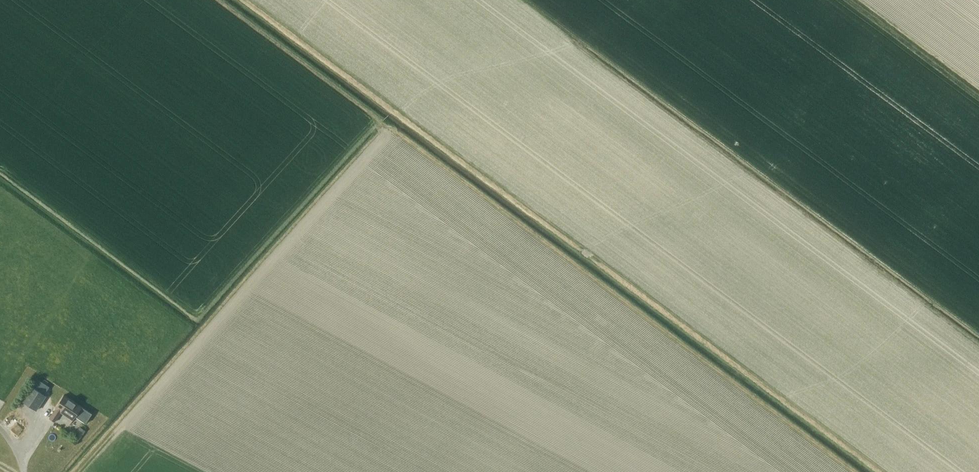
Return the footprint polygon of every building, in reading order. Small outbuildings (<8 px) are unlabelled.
[(36,379),(31,386),(44,395),(49,387),(36,379)] [(31,386),(22,401),(35,410),(36,410),(38,407),(45,396),(44,395),(31,386)] [(93,415),(80,406),(63,394),(54,407),(55,408),(49,417),(53,421),(60,410),(72,418),(73,417),(86,425),(93,415)] [(77,442),(85,431),(80,427),(71,438),(77,442)]
